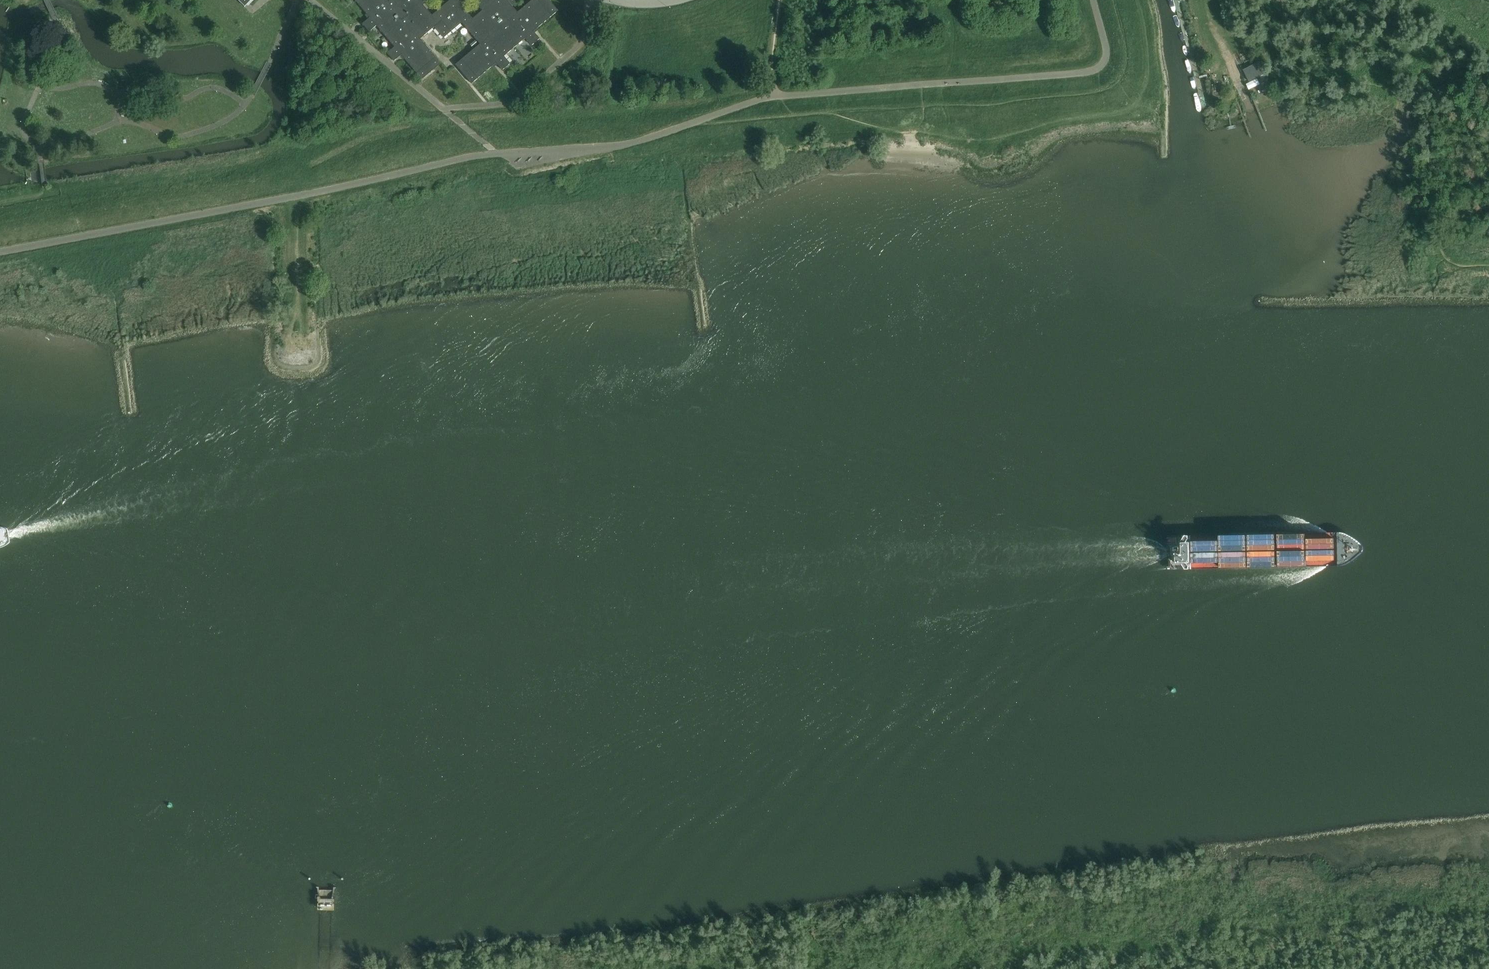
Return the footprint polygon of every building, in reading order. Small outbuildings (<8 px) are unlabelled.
[(1244,71),(1249,81),(1260,76),(1263,82),(1268,79),(1260,62),(1244,71)]
